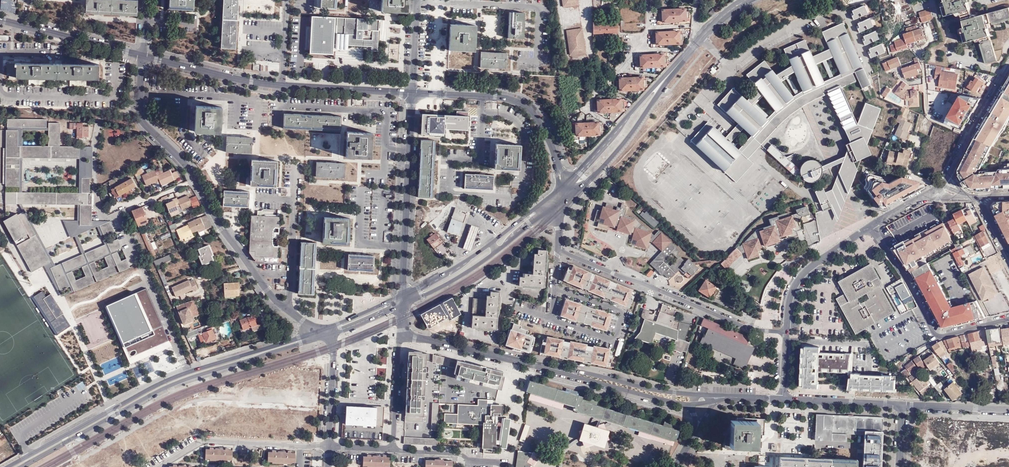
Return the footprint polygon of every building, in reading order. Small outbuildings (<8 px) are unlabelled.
[(86,13),(100,14),(112,15),(113,0),(86,0),(86,13)] [(114,0),(113,0),(112,15),(124,15),(138,16),(139,1),(114,0)] [(195,0),(169,0),(169,10),(194,11),(195,0)] [(222,19),(238,20),(239,6),(240,0),(223,0),(222,19)] [(320,8),(337,9),(337,0),(321,0),(320,8)] [(381,12),(407,13),(408,0),(382,0),(381,12)] [(970,7),(967,8),(966,3),(969,3),(970,2),(970,0),(946,0),(947,5),(943,6),(945,16),(961,12),(962,17),(966,16),(972,14),(970,7)] [(864,5),(852,11),(853,15),(851,16),(853,20),(859,17),(857,14),(860,13),(861,16),(867,13),(864,5)] [(963,20),(965,27),(964,28),(965,33),(962,33),(965,43),(980,39),(984,53),(987,64),(997,61),(987,25),(1004,20),(1008,19),(1008,8),(973,18),(963,20)] [(662,10),(662,13),(659,13),(659,19),(662,19),(663,22),(685,21),(685,18),(689,18),(689,12),(685,12),(685,9),(662,10)] [(929,21),(934,19),(931,9),(926,11),(929,21)] [(923,22),(929,21),(926,11),(920,13),(923,22)] [(376,47),(378,16),(310,12),(308,49),(332,50),(333,40),(371,42),(371,47),(376,47)] [(526,14),(509,13),(508,39),(524,40),(525,27),(526,14)] [(894,24),(904,22),(902,16),(892,19),(894,24)] [(869,18),(857,24),(859,28),(857,29),(859,33),(864,30),(863,27),(865,25),(867,29),(873,26),(869,18)] [(238,20),(222,19),(220,49),(237,50),(238,36),(238,20)] [(604,24),(604,22),(593,22),(593,34),(618,33),(618,24),(604,24)] [(748,159),(741,152),(754,138),(769,122),(751,105),(754,102),(762,94),(777,114),(795,100),(793,97),(780,80),(794,72),(804,95),(821,87),(825,85),(827,91),(850,143),(845,145),(847,149),(844,156),(842,162),(838,172),(847,194),(857,170),(853,162),(871,155),(866,145),(880,109),(865,103),(857,124),(841,88),(856,81),(852,73),(855,72),(862,88),(870,85),(843,23),(822,32),(829,49),(812,57),(804,40),(784,49),(791,65),(775,75),(764,61),(746,75),(757,89),(746,100),(733,88),(717,105),(738,124),(725,138),(708,122),(690,141),(736,183),(753,164),(748,159)] [(462,25),(451,25),(450,50),(474,52),(476,26),(462,25)] [(917,26),(911,28),(913,32),(914,32),(917,41),(926,39),(923,29),(918,30),(917,26)] [(583,28),(567,31),(571,55),(586,53),(583,28)] [(875,31),(863,36),(865,40),(863,41),(865,45),(870,43),(869,39),(871,38),(873,42),(879,39),(875,31)] [(679,32),(656,32),(656,35),(653,36),(653,42),(657,42),(657,44),(679,43),(679,41),(683,41),(682,34),(679,34),(679,32)] [(906,39),(908,44),(917,41),(914,32),(913,32),(908,33),(904,34),(906,39)] [(893,53),(909,48),(908,47),(908,44),(906,39),(902,41),(896,43),(897,46),(892,47),(893,53)] [(881,44),(869,49),(870,53),(868,54),(870,58),(876,56),(874,52),(877,51),(878,55),(884,52),(881,44)] [(507,54),(481,53),(481,68),(494,69),(506,69),(507,54)] [(663,57),(663,54),(640,56),(640,59),(636,59),(637,65),(641,65),(641,68),(664,66),(664,64),(667,63),(667,57),(663,57)] [(900,66),(897,58),(882,64),(885,72),(900,66)] [(917,70),(921,69),(919,63),(917,59),(916,59),(916,58),(913,59),(915,65),(902,69),(905,79),(919,74),(917,70)] [(8,63),(8,78),(60,79),(61,63),(39,63),(8,63)] [(82,64),(61,63),(60,79),(101,80),(102,64),(82,64)] [(953,85),(958,86),(960,75),(943,72),(943,67),(938,66),(936,78),(941,79),(940,84),(943,85),(953,87),(953,85)] [(643,80),(643,77),(619,79),(620,82),(616,82),(617,88),(620,88),(620,91),(643,89),(643,86),(647,86),(646,80),(643,80)] [(975,82),(973,81),(968,87),(976,92),(980,86),(981,87),(984,83),(977,78),(975,82)] [(992,149),(1008,120),(1008,80),(987,118),(974,139),(992,149)] [(902,84),(902,83),(896,93),(906,99),(911,98),(911,100),(912,106),(918,106),(916,90),(913,91),(913,92),(911,92),(911,91),(909,91),(908,86),(907,86),(906,86),(905,86),(904,86),(904,85),(903,85),(903,84),(902,84)] [(754,138),(741,152),(748,159),(761,145),(776,128),(782,122),(790,115),(802,107),(816,99),(825,95),(824,93),(827,91),(825,85),(821,87),(804,95),(795,100),(777,114),(772,119),(769,122),(754,138)] [(887,88),(882,96),(886,98),(891,90),(887,88)] [(952,112),(949,117),(948,116),(944,123),(963,130),(971,116),(978,104),(979,99),(961,96),(958,101),(956,100),(950,111),(952,112)] [(621,102),(620,99),(598,101),(598,103),(594,104),(595,110),(598,110),(598,112),(621,111),(621,109),(624,109),(624,102),(621,102)] [(754,102),(751,105),(769,122),(772,119),(754,102)] [(210,107),(196,105),(194,131),(220,133),(222,108),(210,107)] [(904,108),(901,116),(907,119),(911,111),(904,108)] [(299,114),(284,114),(283,129),(297,130),(314,130),(314,115),(299,114)] [(330,115),(314,115),(314,130),(342,132),(342,116),(330,115)] [(467,117),(423,115),(422,125),(422,135),(443,136),(443,129),(467,130),(467,117)] [(907,119),(901,116),(898,122),(902,124),(896,136),(907,141),(910,133),(907,131),(911,123),(906,121),(907,119)] [(47,118),(7,118),(7,126),(47,127),(47,118)] [(49,129),(48,145),(23,145),(18,145),(18,129),(7,129),(6,129),(6,186),(20,186),(20,157),(23,157),(80,157),(80,146),(80,145),(60,145),(60,122),(49,121),(49,127),(49,129)] [(599,125),(599,123),(576,124),(576,127),(573,127),(573,133),(577,133),(577,136),(599,135),(599,132),(603,132),(603,125),(599,125)] [(85,125),(72,125),(72,132),(75,132),(76,131),(80,131),(80,140),(85,140),(85,139),(90,139),(90,128),(85,128),(85,125)] [(47,127),(7,126),(7,129),(18,129),(18,145),(23,145),(23,129),(49,129),(49,127),(47,127)] [(945,128),(937,126),(933,138),(941,140),(945,128)] [(122,136),(119,127),(108,131),(111,140),(122,136)] [(371,158),(372,133),(360,133),(347,132),(346,157),(371,158)] [(253,138),(227,137),(227,152),(241,153),(252,154),(253,138)] [(992,149),(974,139),(959,171),(961,174),(959,176),(960,178),(967,189),(969,188),(972,191),(974,191),(978,191),(980,192),(990,191),(997,170),(979,170),(992,149)] [(422,142),(420,168),(435,169),(436,155),(437,143),(422,142)] [(507,144),(496,143),(495,168),(519,169),(521,144),(507,144)] [(772,144),(766,150),(796,178),(801,176),(803,179),(806,181),(810,182),(813,182),(816,181),(818,180),(820,178),(821,176),(822,172),(822,171),(822,169),(821,167),(819,164),(818,162),(816,161),(813,160),(809,160),(805,162),(802,164),(800,167),(800,169),(772,144)] [(941,160),(944,145),(937,144),(936,149),(931,148),(931,151),(926,150),(925,156),(923,162),(929,163),(930,157),(941,160)] [(80,146),(80,157),(79,192),(90,192),(90,178),(93,178),(93,146),(80,146)] [(896,164),(907,167),(911,152),(904,150),(902,154),(898,153),(898,154),(889,151),(886,162),(896,165),(896,164)] [(822,169),(822,171),(842,162),(844,156),(821,167),(822,169)] [(250,186),(276,187),(277,162),(267,161),(252,160),(250,186)] [(334,162),(317,162),(316,177),(344,178),(345,163),(334,162)] [(143,173),(140,165),(133,169),(137,176),(141,174),(143,173)] [(420,168),(417,198),(432,200),(434,181),(435,169),(420,168)] [(997,170),(990,191),(993,189),(999,189),(1008,189),(1008,169),(997,170)] [(170,170),(158,175),(155,170),(144,175),(148,184),(160,178),(163,184),(175,179),(175,180),(180,178),(177,171),(172,173),(170,170)] [(847,194),(838,172),(832,190),(825,193),(828,200),(832,208),(831,208),(837,221),(847,194)] [(479,174),(466,173),(465,187),(494,189),(494,174),(479,174)] [(881,209),(927,184),(899,175),(886,182),(884,181),(880,176),(868,173),(867,173),(866,174),(866,175),(866,177),(864,179),(865,183),(864,185),(863,186),(864,188),(864,189),(865,190),(866,190),(867,191),(868,193),(876,203),(878,204),(878,207),(880,208),(881,209)] [(113,187),(113,188),(116,196),(136,186),(132,178),(119,184),(113,187)] [(772,183),(771,187),(769,186),(767,199),(770,200),(771,196),(774,197),(775,195),(780,197),(783,185),(772,183)] [(823,188),(815,192),(820,204),(828,200),(825,193),(823,188)] [(22,203),(78,203),(80,203),(80,224),(92,224),(92,220),(92,204),(92,192),(90,192),(79,192),(23,191),(20,191),(6,191),(5,203),(18,203),(22,203)] [(233,191),(225,191),(224,206),(232,207),(232,208),(236,208),(240,208),(240,207),(250,207),(250,192),(242,192),(242,193),(233,192),(233,191)] [(190,198),(188,195),(177,199),(176,197),(173,199),(174,200),(166,203),(170,212),(178,209),(177,206),(180,205),(182,209),(192,204),(190,198)] [(197,195),(190,198),(192,204),(194,208),(201,205),(197,195)] [(763,212),(770,205),(760,195),(753,202),(763,212)] [(832,208),(828,200),(820,204),(823,212),(831,208),(832,208)] [(993,202),(992,204),(992,206),(1003,230),(1008,241),(1008,201),(993,202)] [(56,264),(22,203),(18,203),(23,211),(51,260),(44,264),(62,296),(74,290),(66,272),(72,270),(82,265),(87,263),(93,276),(95,275),(89,262),(95,260),(104,256),(110,254),(115,266),(117,265),(112,253),(117,250),(116,248),(111,251),(107,242),(108,242),(105,235),(104,235),(100,224),(97,225),(105,243),(109,252),(88,261),(85,252),(78,234),(75,235),(82,253),(83,253),(87,261),(66,270),(62,263),(61,264),(72,289),(62,293),(50,267),(56,264)] [(80,203),(78,203),(77,219),(63,219),(71,237),(75,235),(78,234),(97,225),(100,224),(110,220),(92,220),(92,224),(80,224),(80,203)] [(648,242),(652,243),(655,240),(652,237),(653,236),(635,219),(624,215),(625,210),(624,209),(625,207),(621,204),(620,208),(617,207),(606,204),(605,208),(603,208),(602,212),(598,211),(594,222),(599,223),(597,228),(608,231),(608,230),(609,228),(610,226),(614,228),(615,226),(618,227),(617,229),(617,231),(630,235),(630,233),(633,234),(632,240),(636,242),(635,246),(646,249),(648,242)] [(132,210),(138,225),(149,221),(142,206),(132,210)] [(769,225),(761,228),(776,242),(778,241),(778,240),(776,235),(779,234),(780,236),(784,235),(785,237),(786,239),(797,236),(795,231),(800,229),(796,219),(797,219),(799,219),(801,216),(808,214),(805,206),(794,210),(796,213),(790,215),(790,216),(788,216),(787,212),(776,216),(768,219),(769,225)] [(457,207),(453,218),(448,231),(459,235),(464,222),(468,211),(457,207)] [(954,214),(956,219),(957,223),(959,227),(960,226),(968,222),(969,224),(976,220),(971,211),(968,212),(966,208),(962,210),(954,214)] [(17,212),(3,220),(32,271),(44,264),(51,260),(23,211),(18,214),(17,212)] [(642,216),(640,214),(639,215),(653,227),(658,223),(655,220),(653,219),(646,212),(642,216)] [(206,213),(201,216),(205,226),(206,228),(212,225),(206,213)] [(279,259),(281,222),(277,217),(252,215),(250,252),(256,253),(256,257),(279,259)] [(205,226),(201,216),(188,221),(189,223),(177,228),(181,238),(185,236),(193,233),(192,231),(198,229),(205,226)] [(348,244),(349,218),(338,218),(324,217),(323,243),(348,244)] [(964,232),(960,226),(959,227),(957,223),(956,219),(949,222),(949,223),(945,225),(947,230),(950,234),(954,231),(956,236),(964,232)] [(110,220),(100,224),(104,235),(105,235),(115,230),(110,220)] [(893,247),(909,276),(914,273),(923,267),(920,262),(955,242),(950,234),(947,230),(945,225),(943,222),(929,230),(908,241),(905,243),(904,241),(893,247)] [(463,248),(472,251),(479,228),(472,226),(463,248)] [(763,246),(776,242),(761,228),(755,230),(739,246),(740,248),(737,251),(740,253),(745,252),(747,259),(758,255),(756,251),(761,249),(759,244),(762,242),(763,246)] [(976,235),(982,247),(989,243),(983,230),(976,235)] [(658,231),(653,236),(652,237),(655,240),(652,243),(662,252),(670,242),(658,231)] [(436,232),(427,239),(435,248),(444,241),(436,232)] [(142,234),(146,242),(150,251),(152,256),(157,254),(155,249),(158,248),(155,241),(152,242),(151,240),(149,240),(146,233),(142,234)] [(108,242),(107,242),(111,251),(116,248),(122,246),(118,238),(108,242)] [(301,242),(300,268),(316,269),(317,257),(317,243),(301,242)] [(663,275),(667,279),(670,276),(671,278),(679,270),(680,269),(684,262),(676,254),(679,251),(670,242),(662,252),(650,264),(659,272),(658,273),(661,276),(663,275)] [(85,252),(88,261),(109,252),(105,243),(85,252)] [(209,244),(199,249),(201,255),(200,256),(201,260),(203,259),(205,263),(213,261),(209,253),(212,252),(209,244)] [(958,251),(954,253),(960,267),(965,265),(962,259),(964,258),(964,259),(970,256),(975,253),(971,245),(958,251)] [(724,259),(721,262),(726,267),(740,253),(737,251),(735,248),(724,259)] [(117,250),(112,253),(117,265),(119,271),(130,266),(127,257),(121,260),(117,250)] [(523,277),(519,277),(518,286),(543,287),(545,251),(536,251),(536,255),(532,255),(532,262),(530,262),(530,266),(531,266),(531,274),(528,274),(523,274),(523,277)] [(82,253),(62,262),(62,263),(66,270),(87,261),(83,253),(82,253)] [(172,258),(170,253),(154,260),(156,264),(172,258)] [(95,260),(89,262),(95,275),(97,280),(118,271),(115,266),(110,254),(104,256),(108,265),(99,269),(95,260)] [(361,255),(349,255),(348,270),(373,271),(374,256),(361,255)] [(978,255),(973,259),(976,263),(981,259),(978,255)] [(687,259),(684,262),(680,269),(685,273),(683,274),(688,279),(698,269),(694,265),(691,262),(687,259)] [(56,264),(50,267),(62,293),(72,289),(61,264),(60,262),(56,264)] [(895,311),(883,289),(880,284),(884,282),(873,262),(841,280),(848,292),(839,297),(847,311),(859,332),(895,311)] [(72,270),(66,272),(74,290),(95,281),(93,276),(87,263),(82,265),(86,275),(76,279),(72,270)] [(569,271),(566,269),(562,279),(579,286),(609,298),(628,306),(632,297),(633,296),(629,294),(631,289),(572,264),(570,268),(569,271)] [(928,265),(923,267),(914,273),(941,326),(942,327),(943,328),(945,328),(971,321),(985,317),(976,300),(951,306),(928,265)] [(982,300),(988,297),(989,294),(993,294),(997,293),(983,266),(969,274),(982,300)] [(298,295),(315,296),(315,287),(316,279),(316,269),(300,268),(298,295)] [(901,278),(889,285),(891,290),(896,287),(903,300),(911,295),(909,291),(908,291),(901,278)] [(188,279),(172,286),(176,296),(193,289),(189,281),(188,279)] [(189,281),(193,289),(193,290),(198,288),(194,279),(191,280),(189,281)] [(709,297),(714,291),(716,287),(705,280),(698,291),(709,297)] [(240,282),(223,283),(224,296),(240,295),(240,282)] [(149,288),(106,304),(130,368),(133,367),(139,384),(179,369),(149,288)] [(42,290),(33,295),(58,333),(70,325),(62,313),(64,312),(51,292),(46,296),(42,290)] [(486,300),(474,299),(472,328),(488,329),(497,329),(499,305),(499,292),(490,292),(490,296),(487,296),(486,300)] [(579,303),(565,298),(559,315),(606,331),(612,313),(598,309),(579,303)] [(457,306),(453,299),(447,303),(451,309),(457,306)] [(194,300),(176,306),(184,324),(194,319),(193,316),(200,313),(196,303),(195,303),(194,300)] [(653,315),(654,312),(643,309),(641,315),(641,316),(641,317),(642,317),(642,318),(643,319),(645,319),(640,332),(635,339),(651,344),(655,332),(676,339),(676,340),(675,339),(675,340),(677,341),(676,349),(683,351),(687,352),(689,343),(684,341),(690,324),(674,321),(671,320),(669,319),(670,316),(673,317),(675,312),(667,309),(667,306),(662,304),(659,312),(658,316),(653,315)] [(429,310),(420,315),(423,320),(430,317),(429,314),(431,313),(429,310)] [(453,325),(456,312),(450,310),(449,313),(442,312),(439,321),(443,322),(453,325)] [(255,314),(239,320),(243,329),(257,325),(255,319),(257,318),(255,314)] [(743,352),(746,345),(746,344),(749,339),(702,320),(700,326),(707,329),(704,337),(701,344),(709,348),(710,346),(718,349),(717,351),(728,356),(729,354),(736,357),(736,359),(734,363),(736,359),(747,365),(747,364),(750,357),(751,355),(743,352)] [(521,326),(513,323),(506,344),(527,351),(532,337),(526,336),(528,330),(523,328),(521,328),(521,326)] [(1008,323),(1001,326),(1001,328),(1002,335),(1008,333),(1008,326),(1008,323)] [(203,333),(201,327),(185,332),(188,337),(199,334),(203,333)] [(1000,343),(1002,343),(1001,338),(1002,338),(1000,327),(987,330),(989,345),(1000,343)] [(212,329),(203,333),(206,339),(207,342),(208,342),(209,342),(211,342),(211,340),(212,340),(214,340),(215,340),(216,338),(212,329)] [(981,346),(989,345),(987,330),(986,329),(982,330),(983,336),(982,336),(983,338),(979,339),(978,331),(968,334),(971,346),(981,345),(981,346)] [(948,349),(961,345),(958,336),(943,340),(945,342),(948,349)] [(541,346),(540,353),(543,353),(544,352),(560,355),(560,353),(567,355),(567,356),(583,359),(584,358),(591,359),(590,361),(607,364),(607,366),(610,367),(612,358),(608,357),(609,351),(602,349),(593,347),(593,349),(586,348),(586,346),(580,345),(570,343),(569,344),(562,343),(563,341),(559,341),(547,338),(545,345),(542,344),(541,346)] [(943,343),(941,340),(939,341),(932,346),(940,357),(946,353),(945,351),(942,347),(944,345),(943,343)] [(820,345),(801,344),(799,386),(818,387),(819,371),(820,352),(820,345)] [(748,346),(746,345),(743,352),(751,355),(754,348),(748,346)] [(851,353),(820,352),(819,371),(822,371),(850,372),(851,353)] [(426,370),(427,354),(422,353),(413,353),(413,355),(411,355),(411,360),(408,359),(406,423),(424,424),(425,402),(426,370)] [(940,362),(933,354),(924,361),(930,370),(935,366),(940,362)] [(438,356),(437,363),(449,365),(450,357),(438,356)] [(918,356),(913,359),(917,365),(922,361),(918,356)] [(746,368),(747,365),(736,359),(734,363),(746,368)] [(498,389),(502,372),(481,367),(459,361),(454,379),(498,389)] [(912,361),(905,366),(910,372),(917,367),(912,361)] [(950,362),(946,365),(951,371),(955,368),(950,362)] [(920,391),(928,385),(917,371),(909,378),(920,391)] [(124,372),(107,380),(109,385),(127,377),(124,372)] [(850,372),(849,388),(895,391),(895,379),(892,379),(892,375),(854,372),(850,372)] [(579,395),(530,380),(527,392),(530,393),(564,403),(575,407),(574,411),(639,430),(674,441),(675,441),(679,426),(658,420),(657,424),(597,406),(598,401),(579,395)] [(945,387),(941,381),(935,387),(939,392),(945,387)] [(951,388),(949,385),(945,389),(953,399),(956,396),(957,397),(962,393),(955,384),(951,388)] [(930,388),(928,385),(920,391),(922,394),(930,388)] [(564,403),(530,393),(528,399),(562,409),(564,403)] [(444,404),(444,413),(444,422),(482,424),(482,422),(495,422),(494,416),(502,416),(502,415),(502,407),(490,406),(487,406),(487,399),(478,399),(478,406),(468,405),(458,405),(444,404)] [(376,408),(346,407),(345,408),(343,408),(342,426),(383,428),(384,410),(376,409),(376,408)] [(820,420),(812,412),(810,412),(809,431),(813,431),(813,439),(816,439),(827,439),(839,439),(836,437),(826,427),(820,420)] [(881,415),(812,412),(820,420),(826,427),(836,437),(839,439),(845,440),(855,440),(856,432),(862,433),(862,428),(880,429),(881,415)] [(495,422),(482,422),(482,424),(481,447),(495,449),(495,444),(499,444),(498,447),(505,448),(510,420),(506,420),(506,416),(502,415),(502,416),(494,416),(495,422)] [(762,434),(762,430),(762,418),(754,418),(754,421),(728,420),(728,432),(727,445),(736,446),(745,446),(759,447),(760,441),(760,434),(762,434)] [(609,431),(605,430),(603,423),(593,426),(584,423),(582,430),(579,431),(580,436),(579,440),(582,441),(584,448),(594,445),(604,448),(606,441),(609,440),(607,436),(609,431)] [(530,426),(525,424),(519,441),(524,442),(530,426)] [(674,441),(639,430),(638,435),(673,446),(674,441)] [(863,446),(862,460),(880,461),(881,431),(863,430),(863,446)] [(594,431),(593,431),(592,432),(591,432),(590,433),(590,434),(590,435),(590,436),(590,437),(590,438),(591,438),(591,439),(592,439),(593,440),(594,440),(595,440),(596,439),(597,439),(597,438),(598,437),(598,436),(598,435),(598,434),(597,433),(596,432),(595,431),(594,431)] [(206,449),(206,458),(232,459),(233,450),(206,449)] [(518,451),(517,460),(516,466),(530,466),(531,464),(534,466),(540,456),(533,451),(533,453),(518,451)] [(269,452),(268,461),(295,462),(295,453),(269,452)] [(778,466),(804,466),(804,457),(778,456),(778,466)] [(391,458),(364,457),(363,466),(390,466),(391,458)] [(804,466),(830,466),(830,458),(804,457),(804,466)] [(830,466),(857,466),(857,459),(830,458),(830,466)]
